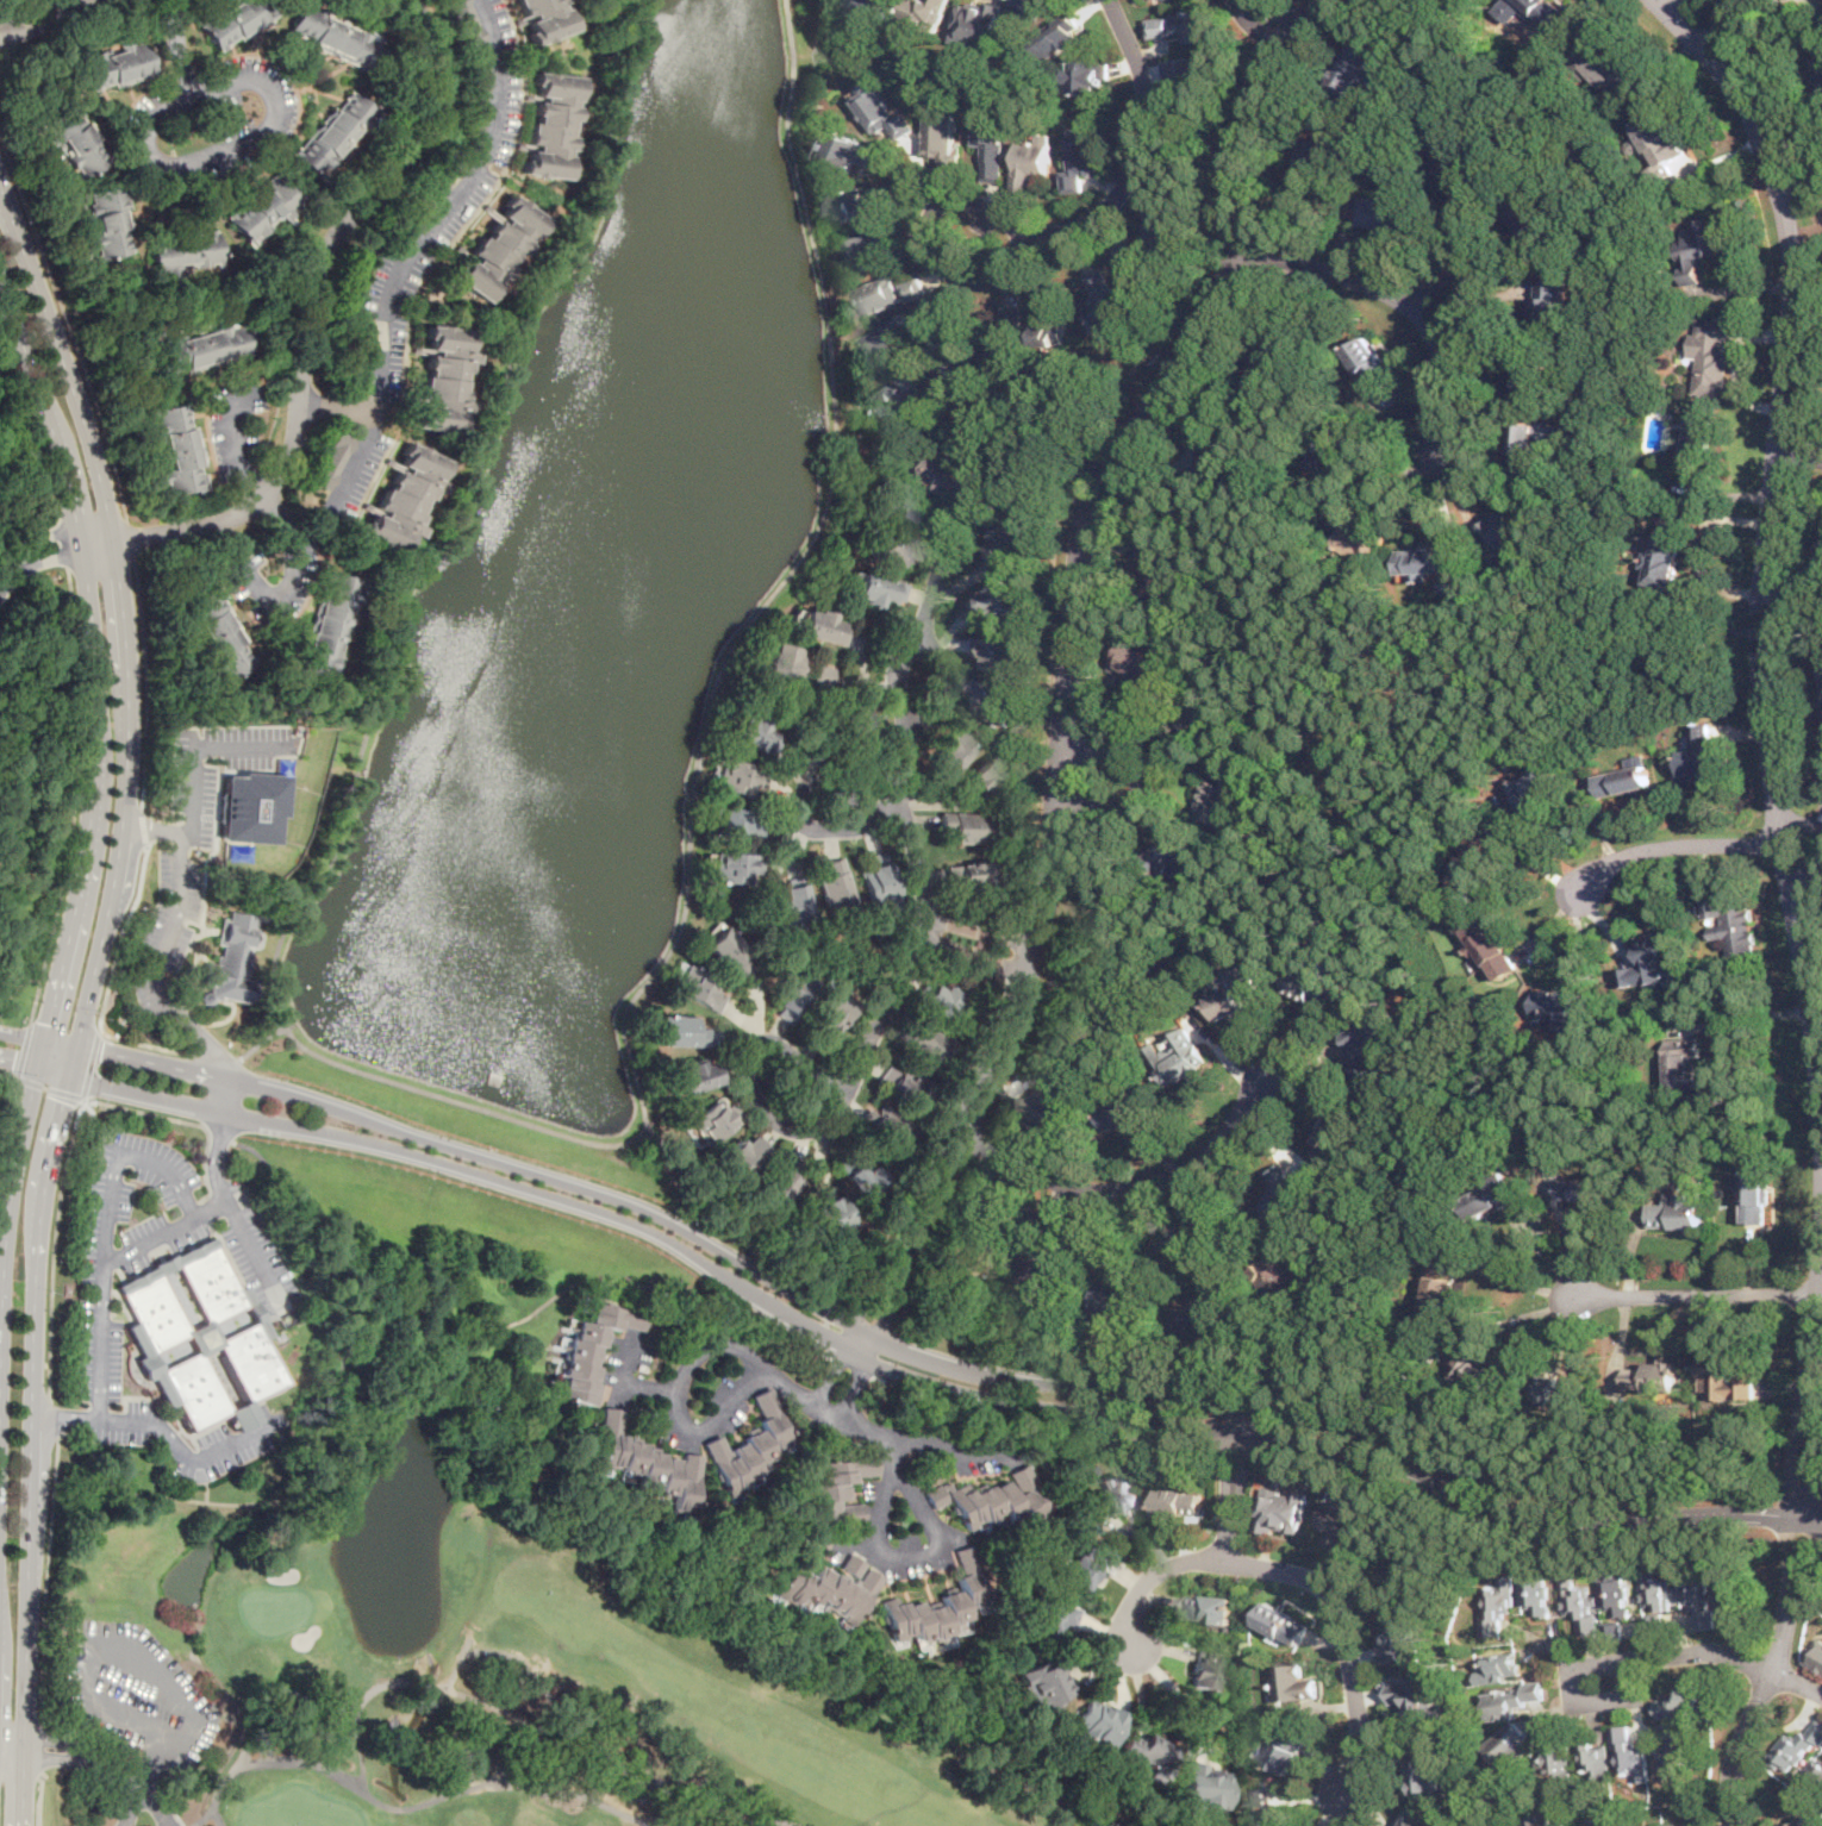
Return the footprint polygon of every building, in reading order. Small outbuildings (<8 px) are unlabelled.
[(266,0),(230,0),(198,21),(218,54),(276,15),(266,0)] [(368,70),(382,32),(301,0),(287,38),(368,70)] [(535,48),(575,30),(563,0),(515,0),(535,48)] [(867,25),(900,2),(899,0),(850,0),(867,25)] [(905,14),(937,29),(949,0),(911,0),(905,14)] [(982,0),(960,0),(953,39),(980,45),(982,36),(996,38),(1003,4),(982,0)] [(1049,0),(1016,0),(1015,7),(1047,13),(1049,0)] [(1548,26),(1564,10),(1553,0),(1521,0),(1548,26)] [(1211,37),(1209,10),(1153,17),(1155,38),(1186,35),(1187,40),(1211,37)] [(1082,43),(1072,15),(1036,30),(1047,57),(1082,43)] [(142,30),(117,38),(120,48),(80,60),(91,95),(155,75),(142,30)] [(1639,74),(1602,37),(1578,61),(1615,98),(1639,74)] [(1333,85),(1355,95),(1366,71),(1390,83),(1400,62),(1353,39),(1333,85)] [(1212,77),(1210,54),(1163,60),(1166,83),(1212,77)] [(1821,91),(1821,54),(1808,61),(1821,91)] [(1071,95),(1106,95),(1106,60),(1071,60),(1071,95)] [(580,79),(537,73),(525,177),(568,182),(580,79)] [(851,92),(875,135),(891,126),(899,140),(917,130),(906,110),(896,114),(875,79),(851,92)] [(325,174),(379,114),(352,90),(299,150),(325,174)] [(36,125),(49,150),(61,144),(79,179),(111,162),(80,102),(36,125)] [(960,108),(929,108),(928,154),(942,154),(942,163),(959,163),(960,108)] [(975,144),(986,144),(984,180),(1004,181),(1009,117),(978,114),(975,144)] [(1678,133),(1670,137),(1659,114),(1635,126),(1654,170),(1687,155),(1678,133)] [(882,149),(836,130),(826,155),(873,174),(882,149)] [(1099,173),(1099,132),(1071,132),(1071,169),(1066,169),(1066,190),(1085,190),(1085,173),(1099,173)] [(1016,189),(1035,192),(1036,175),(1050,176),(1053,143),(1022,139),(1016,189)] [(304,208),(280,176),(225,215),(249,249),(304,208)] [(863,211),(898,205),(894,183),(834,194),(838,224),(866,220),(863,211)] [(125,186),(85,190),(94,259),(135,254),(125,186)] [(1408,230),(1411,195),(1364,189),(1360,225),(1408,230)] [(451,281),(488,306),(548,219),(512,194),(451,281)] [(1698,256),(1723,251),(1718,220),(1676,229),(1685,283),(1703,280),(1698,256)] [(853,271),(886,259),(881,249),(900,242),(893,225),(842,244),(853,271)] [(149,238),(154,279),(182,275),(182,271),(221,267),(217,231),(149,238)] [(1079,276),(1098,332),(1123,323),(1103,268),(1079,276)] [(910,301),(929,292),(919,270),(900,279),(910,301)] [(851,292),(863,318),(904,300),(892,274),(851,292)] [(1536,320),(1561,320),(1561,277),(1536,277),(1536,320)] [(1036,342),(1066,343),(1067,289),(1047,289),(1047,318),(1036,318),(1036,342)] [(1021,308),(1002,308),(1002,326),(991,326),(990,361),(1019,362),(1021,308)] [(1691,315),(1689,356),(1698,357),(1696,394),(1726,396),(1731,319),(1691,315)] [(900,344),(913,337),(900,317),(856,344),(874,373),(906,352),(900,344)] [(248,355),(238,319),(155,343),(166,379),(248,355)] [(473,331),(429,325),(414,429),(458,434),(473,331)] [(366,389),(372,333),(355,331),(348,387),(366,389)] [(1369,387),(1393,371),(1369,333),(1346,349),(1369,387)] [(974,334),(947,334),(947,390),(974,390),(974,334)] [(861,411),(879,433),(911,405),(916,409),(931,396),(919,382),(904,395),(894,382),(861,411)] [(151,411),(164,470),(162,471),(168,498),(208,489),(189,402),(151,411)] [(1710,419),(1685,415),(1680,463),(1705,467),(1710,419)] [(1514,471),(1536,471),(1536,421),(1514,421),(1514,471)] [(352,448),(332,490),(313,481),(335,438),(352,448)] [(361,537),(403,556),(447,461),(405,442),(361,537)] [(973,499),(982,471),(936,455),(926,482),(973,499)] [(1525,526),(1505,504),(1483,525),(1503,548),(1525,526)] [(1353,512),(1329,545),(1365,569),(1387,536),(1353,512)] [(1684,524),(1660,520),(1655,549),(1645,546),(1641,567),(1649,569),(1647,583),(1673,587),(1684,524)] [(863,555),(899,567),(901,559),(915,564),(921,544),(874,527),(863,555)] [(1810,534),(1821,555),(1821,527),(1810,534)] [(1398,546),(1399,577),(1425,577),(1425,570),(1459,570),(1459,546),(1398,546)] [(1511,559),(1503,554),(1496,564),(1505,570),(1511,559)] [(299,677),(333,686),(361,580),(326,570),(299,677)] [(847,598),(899,611),(905,584),(854,573),(847,598)] [(980,593),(992,619),(1029,604),(1018,576),(980,593)] [(227,681),(258,664),(218,586),(186,602),(227,681)] [(801,607),(794,633),(841,646),(848,621),(801,607)] [(976,654),(985,655),(984,664),(1021,670),(1025,640),(979,634),(976,654)] [(1109,669),(1155,690),(1168,662),(1122,640),(1109,669)] [(795,681),(805,651),(772,642),(763,671),(795,681)] [(809,680),(826,684),(830,669),(812,664),(809,680)] [(1023,698),(979,679),(967,705),(1011,724),(1023,698)] [(846,736),(873,742),(879,715),(850,709),(846,736)] [(774,730),(741,712),(728,734),(761,753),(774,730)] [(1674,750),(1674,778),(1718,778),(1718,748),(1709,748),(1709,723),(1690,723),(1690,750),(1674,750)] [(976,748),(956,727),(929,755),(948,775),(976,748)] [(957,787),(975,805),(1009,770),(991,752),(957,787)] [(1643,753),(1624,757),(1626,768),(1595,774),(1599,796),(1651,787),(1643,753)] [(807,775),(789,755),(780,763),(798,783),(807,775)] [(760,767),(716,759),(711,788),(755,795),(760,767)] [(1505,783),(1521,812),(1564,788),(1547,759),(1505,783)] [(283,776),(223,774),(220,842),(273,845),(274,818),(281,818),(283,776)] [(754,834),(759,814),(719,807),(715,836),(741,842),(743,832),(754,834)] [(938,814),(938,831),(949,831),(949,844),(982,844),(982,814),(938,814)] [(761,855),(711,853),(710,883),(749,884),(749,874),(761,874),(761,855)] [(828,912),(855,902),(840,857),(823,862),(828,875),(816,878),(828,912)] [(859,873),(872,906),(899,895),(887,862),(859,873)] [(947,864),(947,886),(986,886),(986,864),(947,864)] [(813,920),(804,882),(776,888),(785,926),(813,920)] [(1757,958),(1751,892),(1699,896),(1701,917),(1718,915),(1720,924),(1709,925),(1710,939),(1727,937),(1729,961),(1757,958)] [(242,1006),(261,919),(230,912),(218,963),(204,959),(199,981),(202,981),(199,996),(242,1006)] [(1460,930),(1492,983),(1521,967),(1489,913),(1460,930)] [(701,946),(738,982),(759,962),(722,925),(701,946)] [(1621,986),(1673,977),(1665,934),(1636,939),(1641,964),(1617,968),(1621,986)] [(1248,1008),(1244,998),(1256,993),(1246,963),(1225,970),(1231,987),(1210,994),(1218,1019),(1248,1008)] [(716,1013),(728,987),(684,967),(672,993),(716,1013)] [(793,967),(816,986),(788,1025),(774,1014),(778,1008),(774,1005),(781,995),(775,990),(793,967)] [(950,1028),(969,1008),(938,978),(919,998),(950,1028)] [(1590,1031),(1593,1011),(1574,1008),(1577,993),(1536,987),(1530,1023),(1590,1031)] [(853,1008),(829,992),(809,1021),(832,1038),(853,1008)] [(657,1046),(707,1046),(707,1027),(695,1027),(695,1017),(657,1017),(657,1046)] [(905,1044),(941,1063),(951,1040),(916,1023),(905,1044)] [(1365,1080),(1385,1067),(1358,1023),(1337,1036),(1365,1080)] [(1172,1045),(1154,1053),(1169,1083),(1209,1063),(1188,1025),(1167,1036),(1172,1045)] [(1699,1089),(1697,1038),(1666,1039),(1667,1090),(1699,1089)] [(681,1095),(725,1082),(719,1063),(709,1067),(706,1058),(673,1068),(681,1095)] [(915,1107),(929,1086),(890,1061),(876,1083),(915,1107)] [(1062,1127),(1073,1103),(1029,1084),(1018,1109),(1062,1127)] [(724,1106),(717,1098),(686,1121),(704,1146),(742,1117),(730,1101),(724,1106)] [(861,1133),(890,1152),(904,1131),(875,1112),(861,1133)] [(768,1150),(749,1132),(723,1159),(742,1178),(768,1150)] [(815,1178),(834,1178),(832,1133),(813,1134),(815,1178)] [(831,1171),(869,1201),(886,1182),(848,1151),(831,1171)] [(756,1190),(776,1209),(805,1181),(785,1162),(756,1190)] [(1306,1175),(1279,1162),(1256,1203),(1284,1218),(1306,1175)] [(1766,1170),(1743,1170),(1743,1224),(1766,1224),(1766,1170)] [(1518,1197),(1508,1177),(1472,1194),(1481,1214),(1518,1197)] [(1604,1178),(1559,1177),(1559,1199),(1604,1200),(1604,1178)] [(831,1240),(855,1230),(835,1186),(811,1196),(831,1240)] [(1648,1228),(1703,1228),(1703,1197),(1648,1197),(1648,1228)] [(186,1431),(221,1413),(231,1433),(252,1421),(243,1402),(281,1383),(260,1339),(266,1336),(242,1286),(235,1288),(211,1237),(111,1287),(130,1324),(121,1328),(136,1357),(130,1361),(141,1382),(146,1380),(161,1408),(171,1403),(186,1431)] [(1263,1252),(1253,1274),(1291,1294),(1303,1272),(1263,1252)] [(1422,1315),(1447,1319),(1453,1277),(1428,1274),(1422,1315)] [(555,1399),(591,1407),(609,1331),(617,1333),(619,1324),(639,1328),(642,1317),(578,1302),(555,1399)] [(1446,1376),(1496,1393),(1506,1362),(1458,1344),(1446,1376)] [(1745,1380),(1736,1380),(1735,1355),(1698,1356),(1699,1399),(1746,1396),(1745,1380)] [(1623,1389),(1677,1389),(1677,1362),(1623,1362),(1623,1389)] [(1587,1378),(1536,1371),(1531,1401),(1583,1408),(1587,1378)] [(722,1492),(799,1463),(772,1388),(749,1396),(762,1432),(724,1445),(720,1437),(704,1443),(722,1492)] [(700,1455),(620,1447),(624,1412),(601,1409),(594,1486),(697,1495),(700,1455)] [(798,1488),(800,1527),(862,1525),(861,1506),(849,1506),(848,1477),(878,1476),(876,1459),(810,1462),(811,1487),(798,1488)] [(966,1538),(1044,1507),(1029,1469),(972,1492),(969,1486),(948,1493),(946,1487),(926,1494),(932,1509),(951,1502),(966,1538)] [(1099,1483),(1104,1494),(1091,1499),(1099,1520),(1140,1503),(1128,1472),(1099,1483)] [(1204,1515),(1204,1489),(1156,1489),(1156,1515),(1204,1515)] [(1306,1497),(1263,1490),(1258,1528),(1299,1536),(1306,1497)] [(1315,1528),(1344,1547),(1362,1520),(1333,1502),(1315,1528)] [(1361,1550),(1374,1533),(1362,1524),(1349,1541),(1361,1550)] [(1085,1594),(1109,1552),(1087,1540),(1063,1582),(1085,1594)] [(891,1647),(953,1636),(950,1627),(972,1622),(968,1611),(985,1607),(973,1546),(954,1550),(962,1590),(938,1595),(938,1599),(884,1609),(891,1647)] [(850,1630),(884,1577),(850,1557),(842,1569),(856,1578),(854,1583),(803,1551),(773,1597),(791,1608),(798,1597),(850,1630)] [(1705,1568),(1676,1571),(1679,1603),(1692,1602),(1695,1628),(1711,1627),(1705,1568)] [(1748,1611),(1741,1568),(1712,1572),(1717,1607),(1729,1606),(1731,1614),(1748,1611)] [(1535,1615),(1549,1614),(1543,1569),(1517,1572),(1522,1607),(1534,1606),(1535,1615)] [(1646,1632),(1665,1630),(1662,1609),(1671,1608),(1667,1580),(1654,1581),(1653,1570),(1640,1572),(1646,1632)] [(1512,1611),(1511,1575),(1498,1575),(1498,1588),(1483,1588),(1483,1634),(1502,1634),(1500,1611),(1512,1611)] [(1562,1611),(1577,1609),(1579,1636),(1601,1633),(1599,1619),(1627,1616),(1622,1578),(1593,1581),(1595,1587),(1573,1589),(1572,1578),(1559,1580),(1562,1611)] [(1186,1593),(1185,1620),(1231,1621),(1233,1595),(1186,1593)] [(1061,1626),(1072,1631),(1080,1609),(1041,1595),(1029,1626),(1056,1637),(1061,1626)] [(1255,1624),(1302,1645),(1312,1622),(1266,1600),(1255,1624)] [(1424,1659),(1417,1613),(1383,1618),(1389,1664),(1424,1659)] [(1603,1621),(1604,1639),(1623,1637),(1621,1619),(1603,1621)] [(1817,1634),(1802,1661),(1821,1672),(1821,1637),(1817,1634)] [(1211,1693),(1221,1657),(1197,1650),(1187,1687),(1211,1693)] [(1515,1652),(1483,1657),(1485,1671),(1475,1672),(1478,1683),(1518,1678),(1515,1652)] [(1060,1656),(1015,1674),(1030,1713),(1074,1696),(1060,1656)] [(1272,1666),(1277,1702),(1319,1697),(1317,1676),(1303,1677),(1302,1664),(1272,1666)] [(1386,1684),(1390,1706),(1406,1703),(1409,1719),(1439,1714),(1433,1677),(1386,1684)] [(1653,1701),(1655,1718),(1703,1709),(1701,1697),(1710,1696),(1708,1681),(1677,1686),(1678,1696),(1653,1701)] [(1481,1691),(1485,1720),(1517,1716),(1516,1703),(1543,1700),(1541,1686),(1481,1691)] [(1128,1715),(1090,1694),(1071,1728),(1109,1750),(1128,1715)] [(1766,1757),(1789,1776),(1821,1736),(1821,1724),(1815,1718),(1796,1740),(1786,1733),(1766,1757)] [(1670,1745),(1660,1746),(1664,1780),(1680,1778),(1679,1768),(1690,1766),(1686,1720),(1667,1721),(1670,1745)] [(1505,1771),(1531,1745),(1510,1722),(1483,1750),(1505,1771)] [(1267,1763),(1291,1774),(1308,1737),(1284,1726),(1267,1763)] [(1651,1778),(1646,1745),(1629,1747),(1626,1726),(1610,1728),(1616,1776),(1636,1772),(1637,1780),(1651,1778)] [(1118,1756),(1163,1777),(1177,1747),(1146,1733),(1142,1741),(1128,1734),(1118,1756)] [(1545,1744),(1545,1781),(1571,1781),(1571,1744),(1545,1744)] [(1609,1744),(1581,1744),(1581,1781),(1609,1781),(1609,1744)] [(1414,1794),(1443,1793),(1441,1745),(1412,1746),(1414,1794)] [(1816,1758),(1799,1778),(1821,1795),(1821,1794),(1821,1763),(1816,1758)] [(1228,1809),(1230,1773),(1208,1771),(1208,1764),(1185,1763),(1183,1802),(1195,1802),(1194,1814),(1217,1816),(1217,1809),(1228,1809)] [(1247,1791),(1255,1825),(1283,1825),(1273,1786),(1247,1791)] [(1436,1819),(1406,1806),(1397,1825),(1433,1825),(1436,1819)] [(1560,1808),(1531,1815),(1534,1825),(1565,1825),(1560,1808)] [(1621,1818),(1603,1812),(1601,1821),(1590,1818),(1587,1825),(1618,1825),(1621,1818)] [(1777,1825),(1813,1825),(1811,1817),(1776,1825),(1777,1825)]
